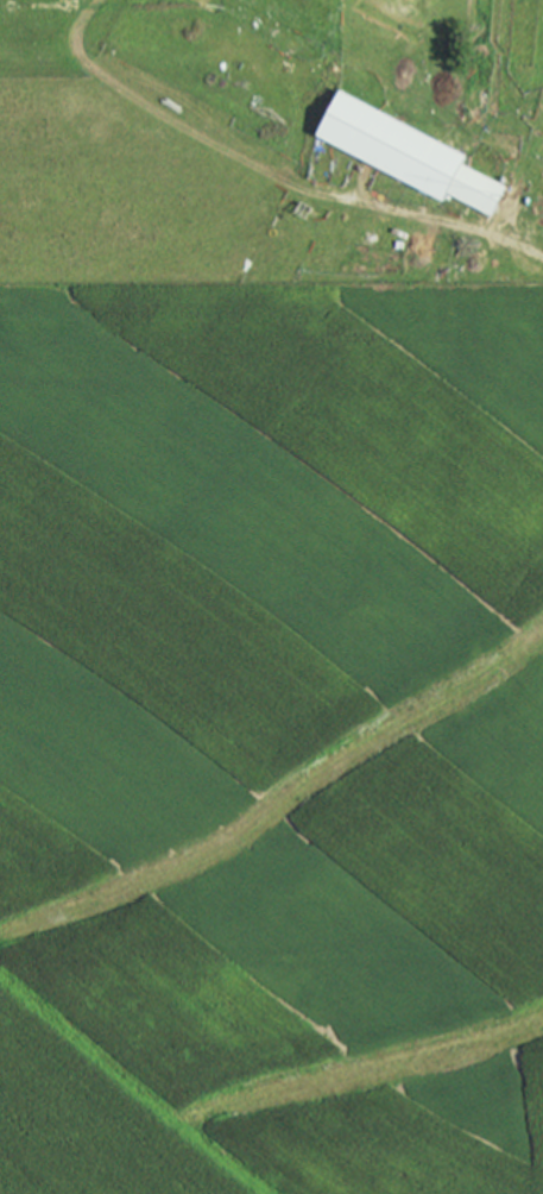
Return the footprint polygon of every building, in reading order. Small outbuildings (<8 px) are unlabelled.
[(464,152),(334,91),(313,138),(442,198),(444,193),(490,214),(504,184),(459,163),(464,152)]
